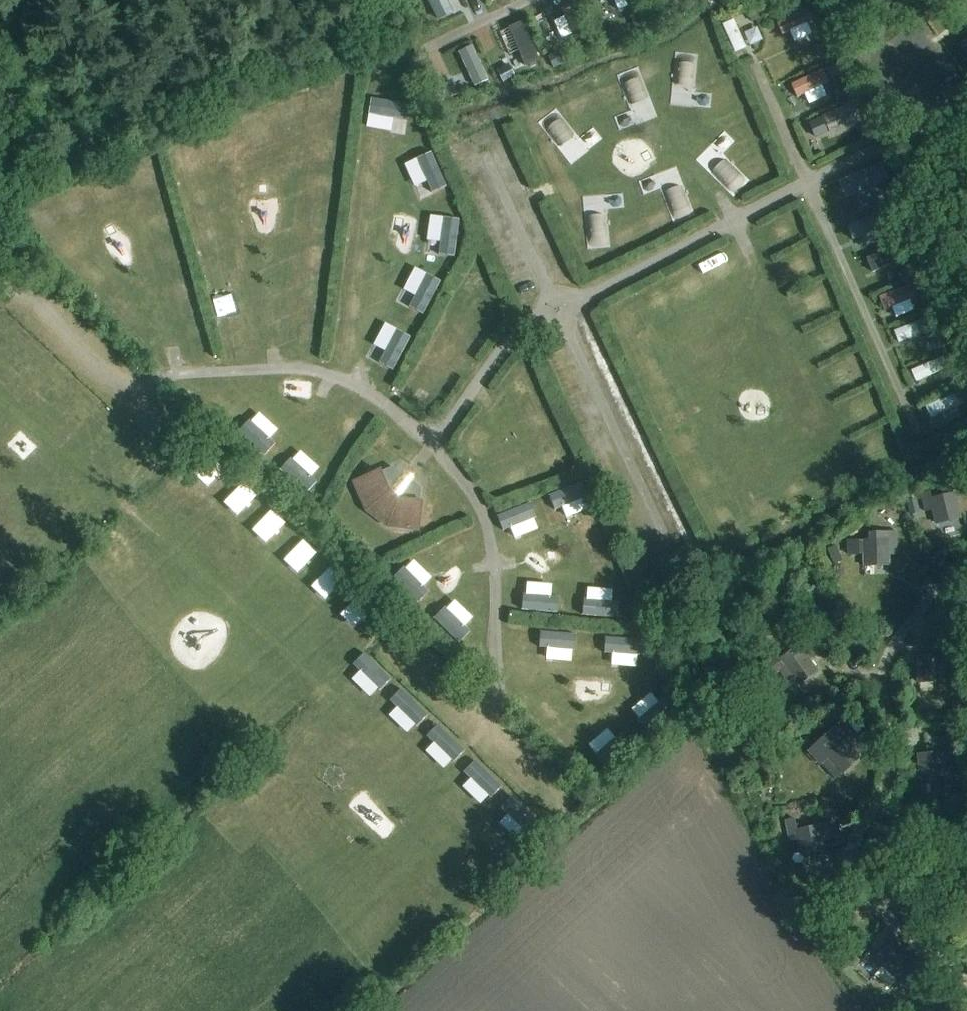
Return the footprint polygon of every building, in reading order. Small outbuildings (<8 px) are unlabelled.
[(462,13),(456,0),(434,0),(444,21),(462,13)] [(652,7),(649,0),(623,0),(630,17),(652,7)] [(577,1),(560,9),(578,46),(594,38),(577,1)] [(788,34),(795,31),(799,40),(818,33),(813,21),(819,18),(815,5),(782,18),(788,34)] [(740,18),(730,21),(739,50),(765,41),(759,24),(744,29),(740,18)] [(519,27),(535,64),(547,59),(531,22),(519,27)] [(828,42),(816,49),(822,60),(834,54),(828,42)] [(463,51),(478,86),(494,79),(479,44),(463,51)] [(832,80),(844,75),(839,63),(827,69),(832,80)] [(504,71),(494,76),(500,88),(510,83),(504,71)] [(607,78),(618,107),(638,100),(627,71),(607,78)] [(451,91),(439,96),(444,107),(456,102),(451,91)] [(377,97),(376,113),(413,117),(415,101),(377,97)] [(863,124),(854,102),(821,117),(821,118),(808,124),(815,139),(828,134),(830,138),(863,124)] [(546,136),(559,122),(541,103),(527,116),(546,136)] [(872,129),(861,134),(864,140),(874,136),(872,129)] [(769,149),(740,163),(748,179),(777,165),(769,149)] [(424,158),(438,192),(454,186),(439,151),(424,158)] [(844,184),(852,199),(882,184),(875,169),(844,184)] [(570,222),(580,243),(603,232),(593,211),(570,222)] [(445,254),(462,257),(469,218),(451,215),(445,254)] [(902,226),(889,230),(892,240),(905,236),(902,226)] [(878,272),(908,259),(901,243),(871,257),(878,272)] [(711,259),(726,283),(745,271),(730,247),(711,259)] [(911,262),(902,267),(907,278),(916,273),(911,262)] [(433,272),(416,305),(432,314),(449,280),(433,272)] [(886,292),(891,308),(923,298),(918,283),(886,292)] [(903,342),(934,329),(929,316),(897,329),(903,342)] [(385,359),(401,367),(420,334),(404,326),(385,359)] [(944,356),(915,369),(921,381),(950,368),(944,356)] [(956,371),(947,376),(952,385),(961,381),(956,371)] [(935,417),(966,403),(966,394),(965,390),(929,405),(935,417)] [(267,450),(287,429),(264,409),(245,430),(267,450)] [(306,490),(328,467),(305,446),(284,469),(306,490)] [(201,472),(215,484),(231,465),(217,453),(201,472)] [(402,474),(393,467),(351,482),(364,512),(386,528),(419,533),(422,489),(412,482),(414,479),(404,472),(402,474)] [(229,499),(244,513),(262,494),(247,480),(229,499)] [(571,515),(597,508),(590,481),(555,490),(560,508),(568,506),(571,515)] [(961,501),(959,490),(952,492),(952,495),(929,500),(928,493),(921,495),(924,511),(932,509),(935,524),(959,519),(955,503),(961,501)] [(909,516),(919,513),(915,499),(905,502),(909,516)] [(536,500),(503,512),(508,528),(516,525),(520,536),(546,528),(536,500)] [(272,541),(290,521),(275,508),(257,528),(272,541)] [(896,556),(895,533),(887,533),(887,540),(852,541),(853,555),(863,554),(864,567),(888,566),(888,556),(896,556)] [(288,557),(304,571),(322,551),(306,537),(288,557)] [(427,585),(437,575),(420,556),(409,566),(427,585)] [(330,597),(348,580),(335,565),(316,583),(330,597)] [(530,610),(564,610),(564,597),(557,597),(557,580),(530,580),(530,610)] [(590,614),(625,614),(625,602),(616,602),(617,586),(590,585),(590,614)] [(364,594),(346,612),(359,626),(378,608),(364,594)] [(467,637),(482,611),(454,595),(439,621),(467,637)] [(543,629),(543,646),(553,646),(553,658),(581,659),(582,630),(543,629)] [(611,634),(610,652),(618,652),(617,664),(644,666),(646,636),(611,634)] [(796,686),(816,672),(808,660),(814,656),(805,642),(778,661),(783,667),(777,671),(789,688),(795,684),(796,686)] [(371,649),(358,662),(365,669),(358,676),(378,696),(398,676),(371,649)] [(917,683),(941,683),(941,666),(948,665),(948,650),(941,650),(941,657),(916,658),(917,683)] [(409,685),(397,696),(405,704),(395,713),(414,733),(435,713),(409,685)] [(652,724),(671,708),(656,690),(637,706),(652,724)] [(816,721),(825,731),(837,721),(828,710),(816,721)] [(433,733),(439,740),(431,748),(451,768),(472,748),(446,721),(433,733)] [(807,753),(820,767),(827,760),(841,775),(859,758),(850,748),(857,742),(840,723),(807,753)] [(604,753),(623,736),(614,725),(594,742),(604,753)] [(626,738),(605,752),(613,764),(634,750),(626,738)] [(943,767),(942,753),(917,755),(920,780),(944,779),(945,792),(956,791),(955,767),(943,767)] [(481,757),(469,770),(476,776),(468,785),(489,803),(508,782),(481,757)] [(506,804),(512,812),(505,819),(523,838),(543,819),(518,793),(506,804)] [(793,819),(785,820),(789,843),(798,841),(801,856),(825,851),(823,841),(831,840),(828,825),(796,831),(793,819)] [(924,970),(902,952),(905,949),(892,938),(874,960),(867,955),(863,960),(876,971),(881,966),(908,989),(924,970)]
